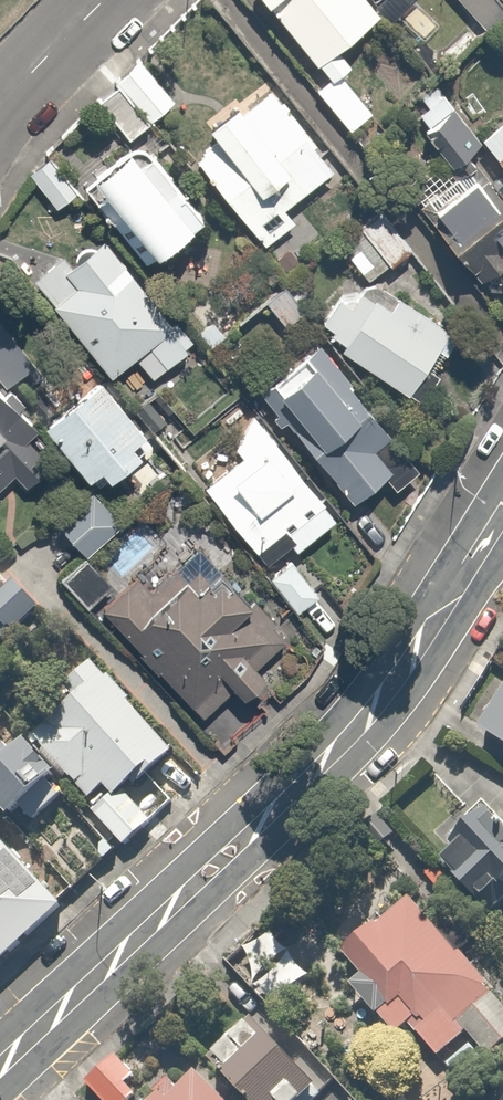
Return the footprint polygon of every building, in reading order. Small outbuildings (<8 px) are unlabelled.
[(333,66),(347,52),(331,37),(368,0),(267,0),(333,66)] [(479,21),(500,2),(498,0),(461,0),(479,21)] [(174,98),(137,53),(110,75),(115,81),(97,97),(129,136),(174,98)] [(333,68),(314,85),(349,127),(369,111),(333,68)] [(336,166),(271,75),(207,121),(216,133),(195,148),(261,240),(297,214),(288,201),(336,166)] [(442,89),(418,108),(455,157),(480,138),(442,89)] [(482,132),(502,161),(502,116),(482,132)] [(144,153),(133,139),(100,164),(159,243),(202,210),(153,146),(144,153)] [(74,188),(47,153),(29,167),(56,202),(74,188)] [(427,195),(457,229),(501,191),(471,157),(427,195)] [(412,245),(380,206),(359,224),(391,262),(412,245)] [(488,218),(502,237),(502,206),(488,218)] [(356,226),(338,240),(365,275),(383,261),(356,226)] [(31,274),(116,378),(152,348),(164,363),(192,340),(103,233),(71,260),(62,249),(31,274)] [(318,290),(296,268),(267,299),(290,320),(318,290)] [(366,313),(341,290),(320,313),(346,338),(342,343),(403,393),(450,335),(389,285),(366,313)] [(0,313),(0,371),(10,382),(38,359),(0,313)] [(298,427),(348,498),(386,470),(392,479),(414,463),(367,397),(357,405),(321,354),(280,383),(307,421),(298,427)] [(151,474),(169,462),(105,368),(46,409),(88,470),(101,460),(118,484),(120,488),(124,493),(130,500),(156,480),(151,474)] [(20,467),(31,481),(63,453),(0,380),(0,484),(20,467)] [(259,409),(224,437),(235,451),(198,480),(254,551),(283,528),(300,550),(343,515),(259,409)] [(120,516),(92,492),(63,526),(91,550),(120,516)] [(119,644),(126,638),(195,713),(230,681),(239,692),(263,670),(258,664),(289,636),(201,541),(186,525),(161,548),(137,522),(91,564),(83,556),(65,572),(59,578),(119,644)] [(290,557),(268,574),(293,606),(315,589),(290,557)] [(39,604),(0,561),(0,619),(10,630),(39,604)] [(75,696),(35,731),(89,791),(103,779),(115,792),(132,777),(138,784),(178,748),(96,655),(64,683),(75,696)] [(502,741),(502,690),(479,725),(502,741)] [(13,746),(7,739),(0,745),(0,803),(9,813),(18,804),(31,818),(18,830),(72,890),(120,846),(66,787),(60,792),(47,778),(57,769),(25,734),(13,746)] [(120,792),(97,812),(124,842),(146,821),(120,792)] [(497,838),(475,811),(433,847),(477,898),(502,876),(502,833),(497,838)] [(75,919),(0,833),(0,985),(75,919)] [(502,1040),(502,997),(496,989),(499,986),(412,894),(337,942),(361,969),(348,981),(398,1036),(411,1024),(440,1057),(467,1030),(490,1053),(502,1040)] [(219,1054),(256,1099),(320,1099),(335,1088),(273,1011),(219,1054)] [(487,1064),(470,1042),(446,1060),(464,1082),(487,1064)] [(113,1045),(79,1081),(99,1099),(118,1099),(143,1074),(113,1045)] [(146,1099),(237,1099),(198,1055),(146,1099)]
